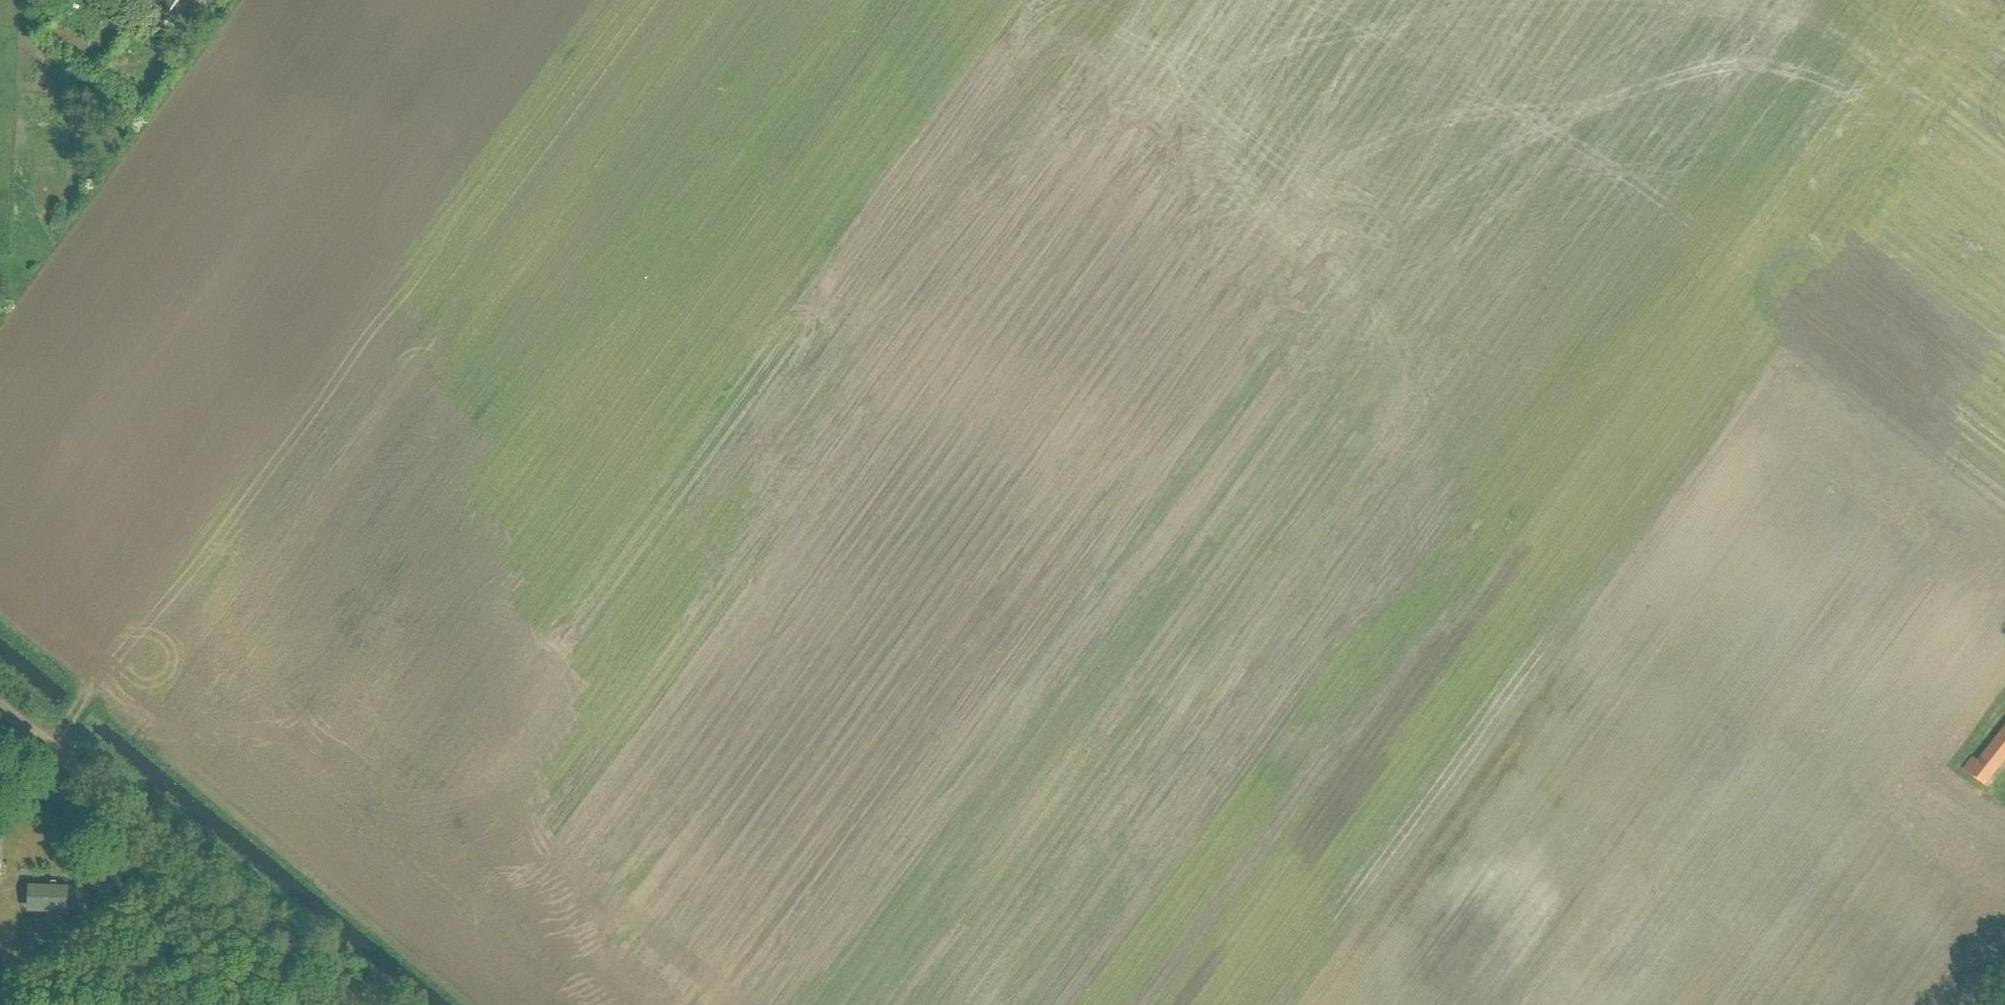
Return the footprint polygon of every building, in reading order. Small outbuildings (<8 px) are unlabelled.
[(172,14),(183,0),(155,0),(172,14)] [(2004,758),(2004,726),(1977,761),(1974,758),(1966,768),(1985,784),(2004,758)] [(70,886),(29,885),(28,914),(69,915),(70,886)]
